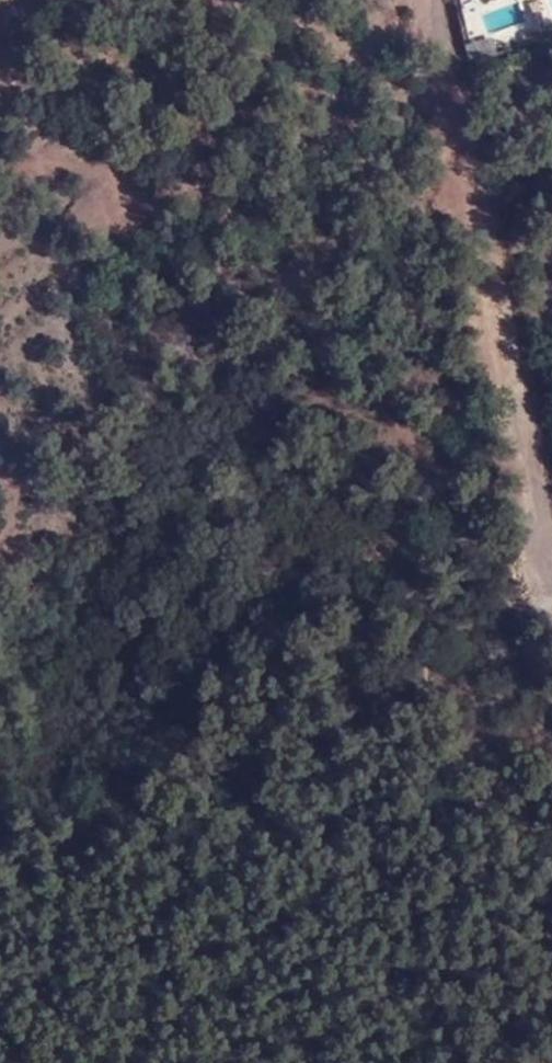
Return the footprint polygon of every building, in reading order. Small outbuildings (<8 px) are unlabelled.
[(516,34),(520,43),(538,36),(535,27),(516,34)]
